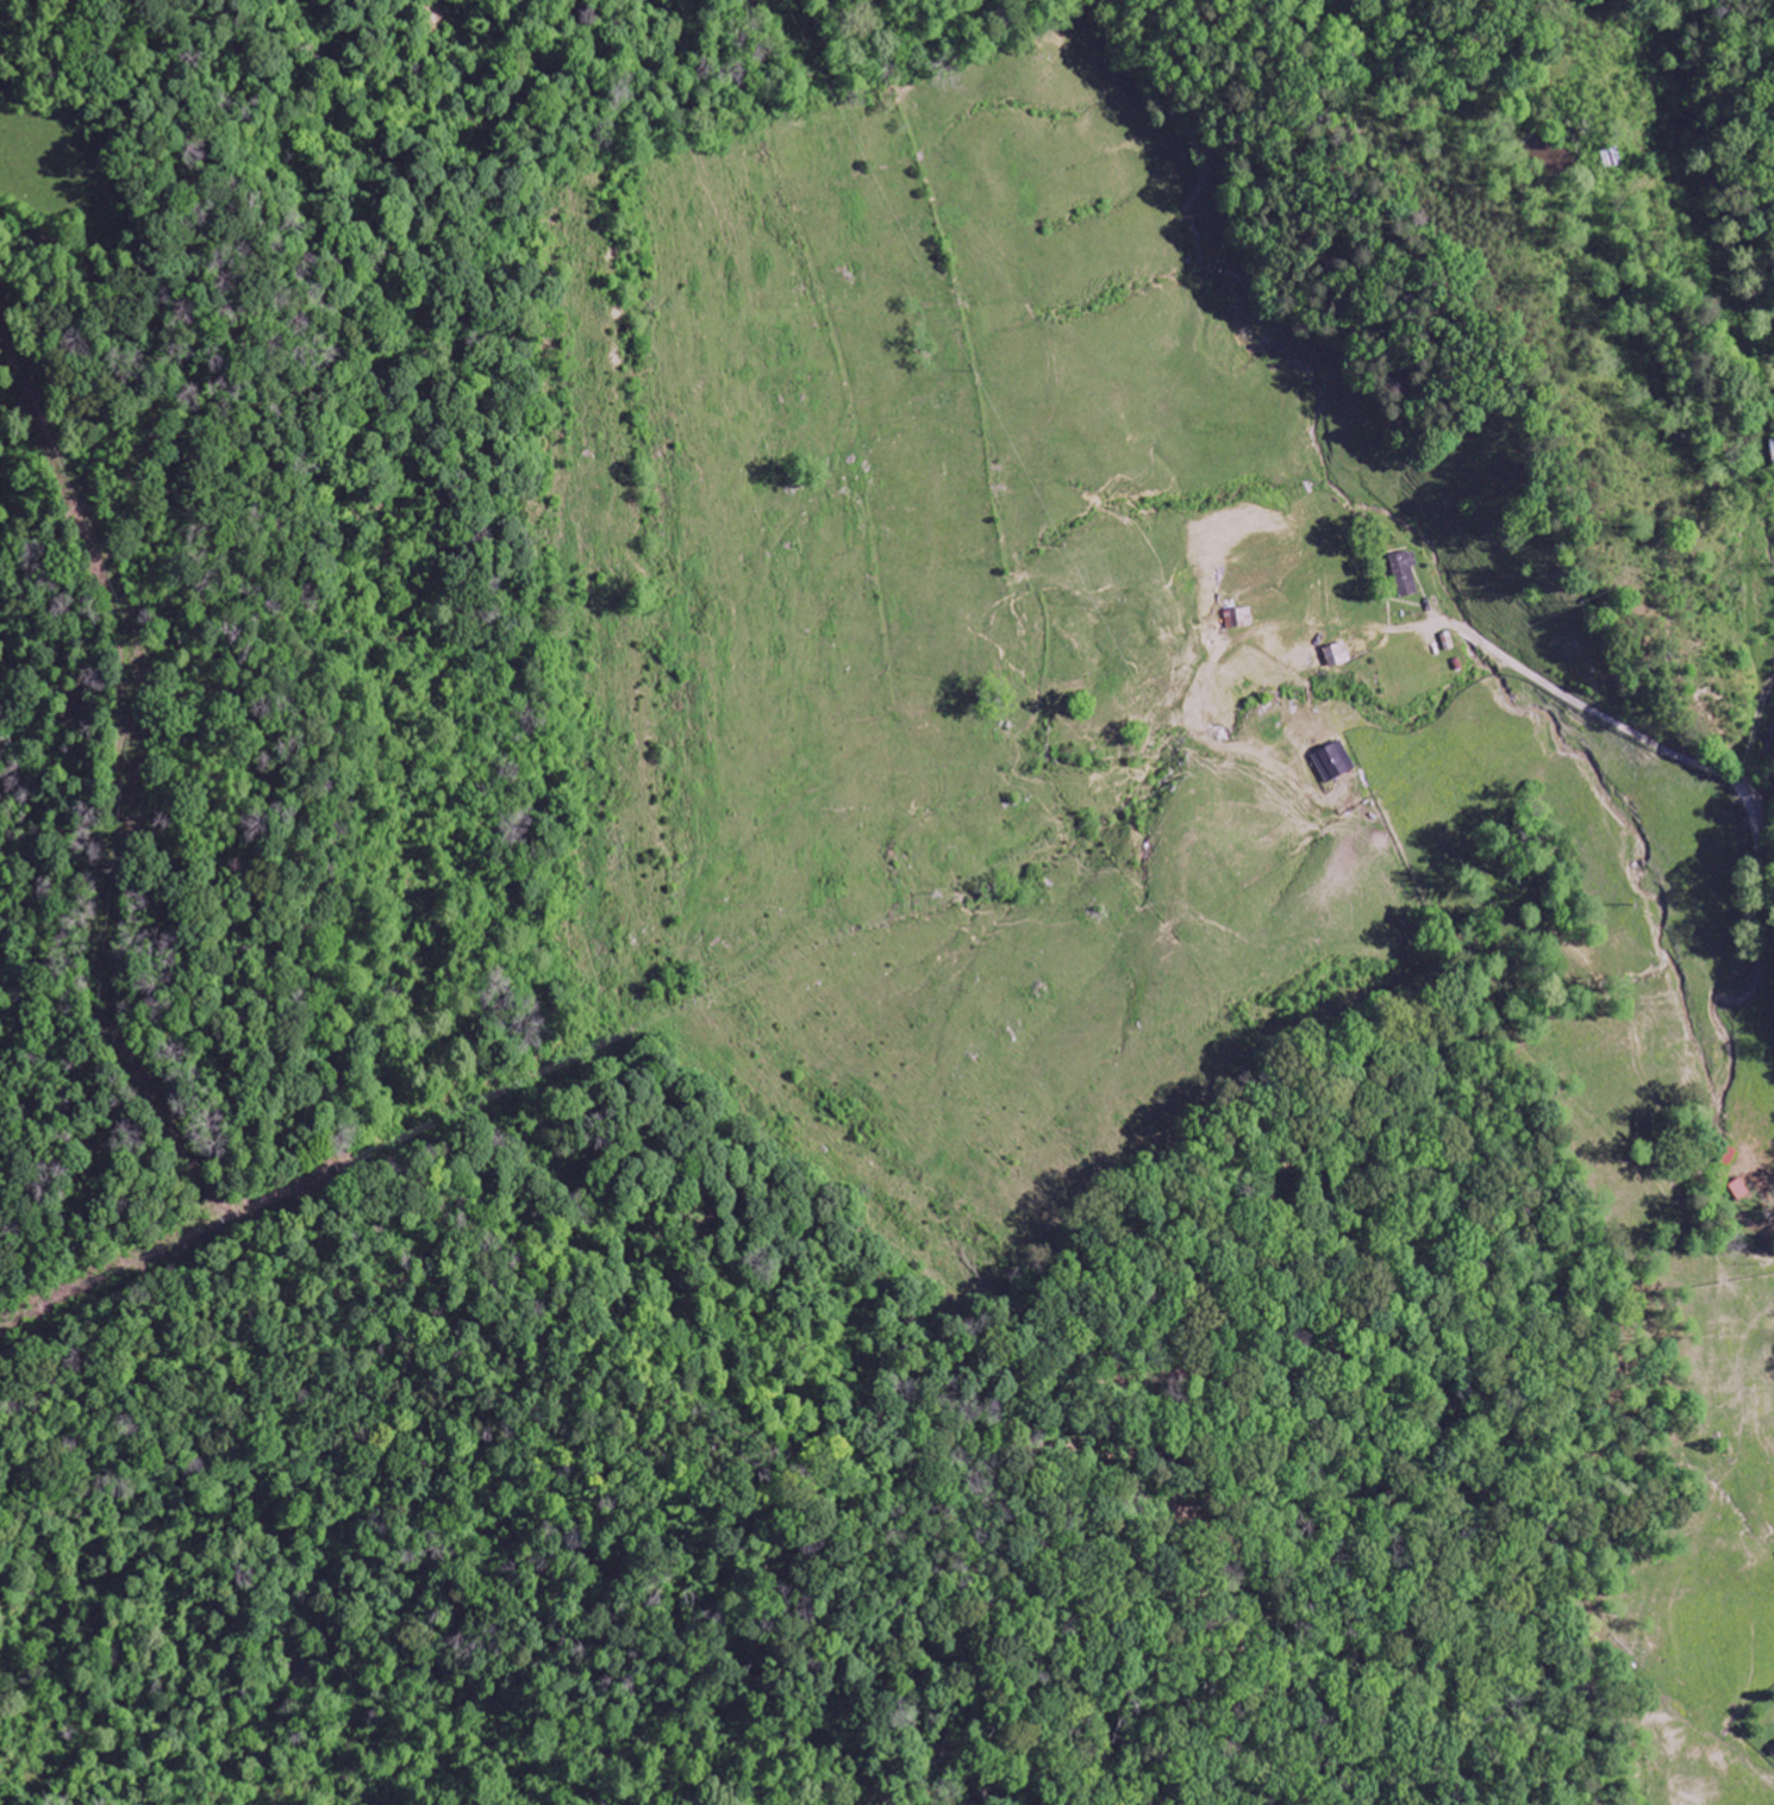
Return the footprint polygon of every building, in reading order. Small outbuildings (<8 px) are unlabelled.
[(1420,595),(1414,570),(1419,569),(1415,552),(1389,558),(1399,600),(1420,595)] [(1255,627),(1251,608),(1224,613),(1228,632),(1255,627)] [(1357,772),(1344,743),(1314,755),(1326,785),(1357,772)]
